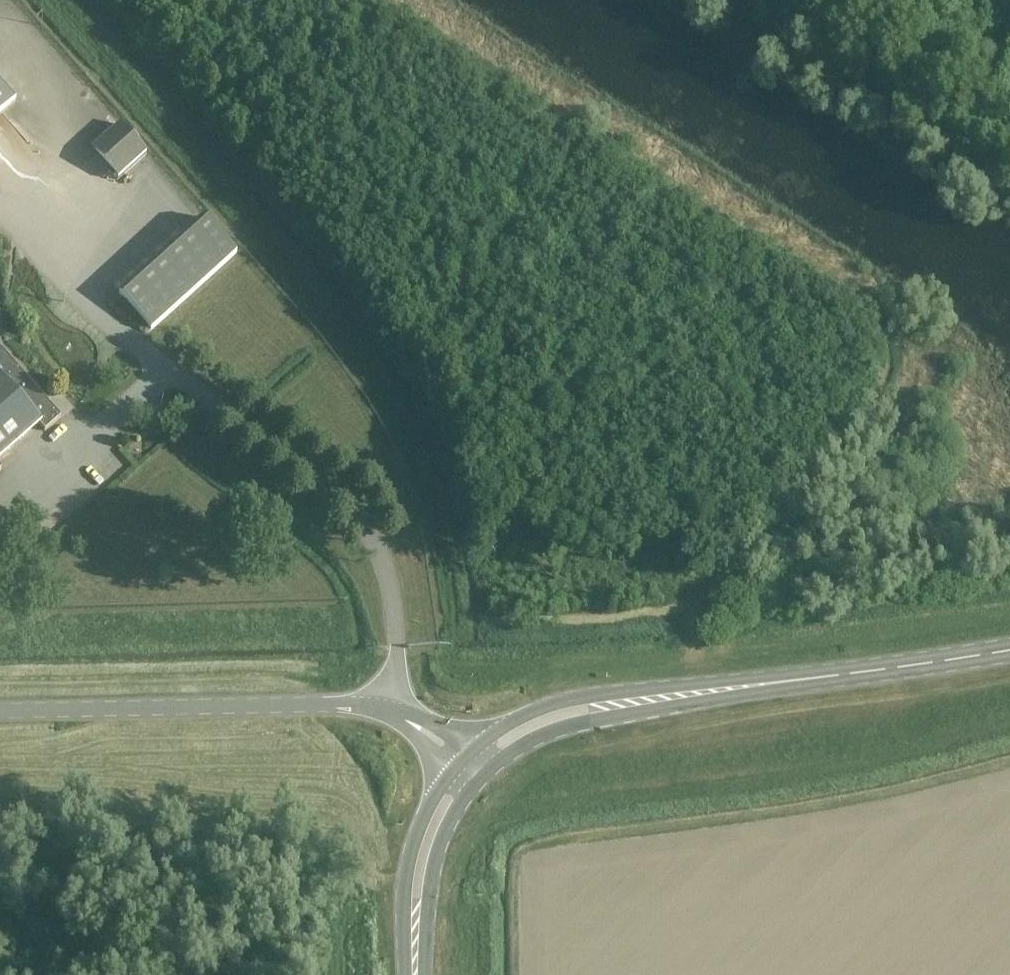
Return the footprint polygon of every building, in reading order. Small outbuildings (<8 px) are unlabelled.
[(16,100),(0,82),(0,114),(16,100)] [(90,149),(117,179),(146,152),(119,123),(90,149)] [(120,293),(153,329),(237,251),(204,215),(120,293)] [(38,423),(45,430),(61,417),(0,347),(0,456),(38,423)]
